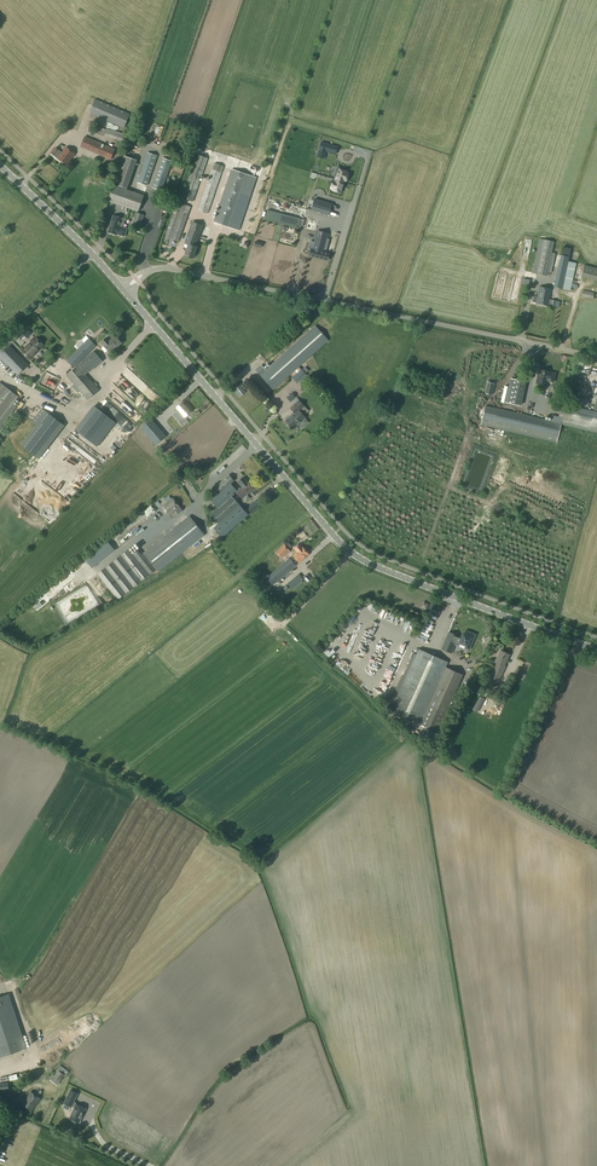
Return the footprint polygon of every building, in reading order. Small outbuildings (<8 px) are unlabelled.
[(95,99),(89,113),(124,128),(130,114),(95,99)] [(97,126),(95,133),(104,136),(106,129),(97,126)] [(106,129),(104,136),(124,142),(126,134),(107,128),(106,129)] [(85,136),(80,147),(111,160),(115,149),(85,136)] [(321,142),(319,149),(326,151),(335,154),(338,147),(321,142)] [(55,148),(51,153),(57,159),(66,166),(75,154),(67,148),(62,153),(55,148)] [(144,160),(137,182),(147,186),(157,156),(143,151),(141,159),(144,160)] [(181,186),(177,196),(193,202),(208,158),(197,155),(185,188),(181,186)] [(123,156),(114,184),(127,189),(136,160),(123,156)] [(162,157),(151,187),(162,191),(165,182),(167,176),(172,161),(162,157)] [(198,210),(208,214),(224,166),(214,163),(198,210)] [(336,177),(335,179),(343,182),(344,180),(346,181),(348,173),(346,173),(346,171),(343,171),(343,169),(337,167),(334,177),(336,177)] [(238,230),(256,178),(231,169),(213,222),(238,230)] [(270,180),(284,183),(285,176),(271,174),(270,180)] [(333,181),(331,188),(333,189),(333,190),(336,191),(336,192),(339,193),(339,192),(340,192),(343,182),(335,179),(334,181),(333,181)] [(113,185),(108,201),(138,211),(143,195),(113,185)] [(329,215),(332,204),(325,202),(314,199),(311,209),(322,213),(329,215)] [(177,202),(165,237),(179,242),(191,207),(177,202)] [(131,227),(139,230),(144,215),(136,212),(131,227)] [(113,216),(108,232),(116,235),(117,234),(124,237),(127,229),(122,227),(125,219),(113,216)] [(191,222),(184,244),(195,247),(203,226),(191,222)] [(253,231),(251,241),(289,249),(290,244),(283,242),(284,239),(263,235),(263,236),(258,235),(259,233),(253,231)] [(317,231),(311,250),(323,254),(329,234),(317,231)] [(539,240),(531,274),(546,277),(547,276),(547,273),(551,254),(554,243),(539,240)] [(188,245),(185,254),(193,257),(196,248),(188,245)] [(562,246),(554,286),(570,290),(570,286),(576,288),(577,284),(571,283),(575,263),(567,261),(570,248),(562,246)] [(311,250),(309,255),(323,259),(327,260),(328,255),(323,254),(311,250)] [(582,276),(596,280),(596,268),(588,266),(588,264),(586,264),(586,265),(585,265),(582,276)] [(506,297),(514,299),(519,280),(512,278),(506,297)] [(533,301),(533,302),(536,302),(536,303),(548,306),(555,307),(556,301),(549,299),(551,289),(539,287),(537,296),(534,296),(533,301)] [(587,295),(584,310),(591,312),(595,296),(587,295)] [(315,325),(259,375),(273,390),(329,340),(315,325)] [(84,343),(66,360),(74,368),(96,346),(86,336),(81,340),(84,343)] [(105,338),(101,343),(104,346),(103,346),(110,353),(121,343),(115,336),(108,342),(105,338)] [(35,338),(21,351),(29,359),(43,346),(35,338)] [(28,365),(9,346),(0,356),(19,375),(28,365)] [(82,362),(78,365),(85,374),(90,370),(91,371),(102,361),(93,351),(82,361),(82,362)] [(78,365),(67,375),(87,400),(99,390),(85,374),(78,365)] [(261,365),(255,370),(259,375),(265,369),(261,365)] [(299,367),(289,376),(297,384),(307,375),(299,367)] [(538,369),(536,383),(547,385),(547,382),(554,383),(556,373),(549,372),(549,371),(538,369)] [(118,389),(124,382),(118,376),(111,383),(118,389)] [(44,380),(42,384),(52,387),(54,381),(49,379),(48,382),(44,380)] [(510,379),(506,403),(520,406),(525,382),(510,379)] [(238,382),(231,387),(239,397),(246,392),(243,389),(239,384),(238,382)] [(488,382),(486,393),(492,395),(494,384),(488,382)] [(119,391),(143,411),(149,404),(131,389),(125,384),(119,391)] [(0,388),(0,421),(18,397),(3,385),(0,388)] [(138,392),(148,401),(153,396),(143,386),(138,392)] [(292,393),(287,398),(291,402),(296,397),(292,393)] [(566,395),(565,401),(588,406),(589,400),(566,395)] [(294,413),(285,421),(292,430),(305,418),(303,416),(308,411),(299,400),(289,408),(294,413)] [(184,417),(190,412),(182,403),(176,408),(178,410),(174,413),(180,420),(184,417)] [(482,426),(558,443),(562,424),(596,432),(596,412),(562,404),(559,417),(552,416),(551,422),(486,407),(482,426)] [(94,445),(113,421),(94,406),(75,430),(94,445)] [(47,412),(22,445),(39,458),(64,425),(47,412)] [(154,432),(148,436),(153,442),(159,438),(154,432)] [(239,447),(209,471),(212,475),(242,451),(239,447)] [(217,507),(210,513),(218,523),(239,505),(232,496),(237,491),(231,483),(234,481),(229,475),(215,486),(220,492),(211,500),(217,507)] [(242,488),(237,493),(242,499),(253,489),(248,483),(243,477),(237,482),(242,488)] [(172,499),(162,507),(169,515),(175,510),(179,507),(172,499)] [(251,503),(246,508),(250,513),(260,504),(258,502),(254,506),(251,503)] [(247,514),(239,505),(218,523),(213,527),(221,536),(247,514)] [(189,516),(143,553),(158,572),(204,535),(189,516)] [(72,568),(76,573),(88,564),(91,569),(114,551),(106,541),(72,568)] [(284,544),(275,551),(281,558),(290,551),(288,550),(288,549),(284,544)] [(297,552),(291,557),(295,562),(297,560),(299,562),(308,554),(299,544),(294,549),(297,552)] [(129,549),(97,574),(118,599),(149,574),(129,549)] [(289,558),(266,578),(273,585),(296,565),(289,558)] [(290,586),(301,575),(296,570),(285,581),(290,586)] [(400,627),(406,629),(410,621),(403,619),(400,627)] [(449,632),(443,649),(452,653),(456,644),(459,645),(460,642),(466,644),(465,647),(469,649),(475,634),(463,629),(460,636),(449,632)] [(383,669),(391,672),(400,647),(398,646),(395,654),(390,653),(389,658),(391,659),(389,663),(386,662),(383,669)] [(418,649),(391,710),(439,732),(464,674),(445,666),(447,662),(418,649)] [(500,650),(494,662),(496,662),(496,661),(504,665),(509,655),(500,650)] [(496,662),(487,682),(496,686),(506,666),(496,662)] [(377,683),(384,685),(388,675),(378,671),(377,675),(380,676),(377,683)] [(474,707),(481,694),(478,692),(471,705),(474,707)] [(0,998),(0,1057),(25,1049),(8,995),(0,998)] [(60,1065),(57,1069),(65,1075),(64,1076),(65,1077),(69,1072),(60,1065)] [(55,1069),(47,1080),(56,1086),(63,1075),(55,1069)] [(0,1083),(0,1092),(9,1091),(8,1082),(0,1083)] [(70,1090),(64,1103),(71,1106),(75,1107),(69,1118),(72,1119),(72,1121),(75,1122),(76,1122),(79,1123),(85,1109),(75,1104),(75,1103),(73,1102),(77,1094),(70,1090)] [(30,1091),(22,1104),(32,1111),(40,1098),(30,1091)]
